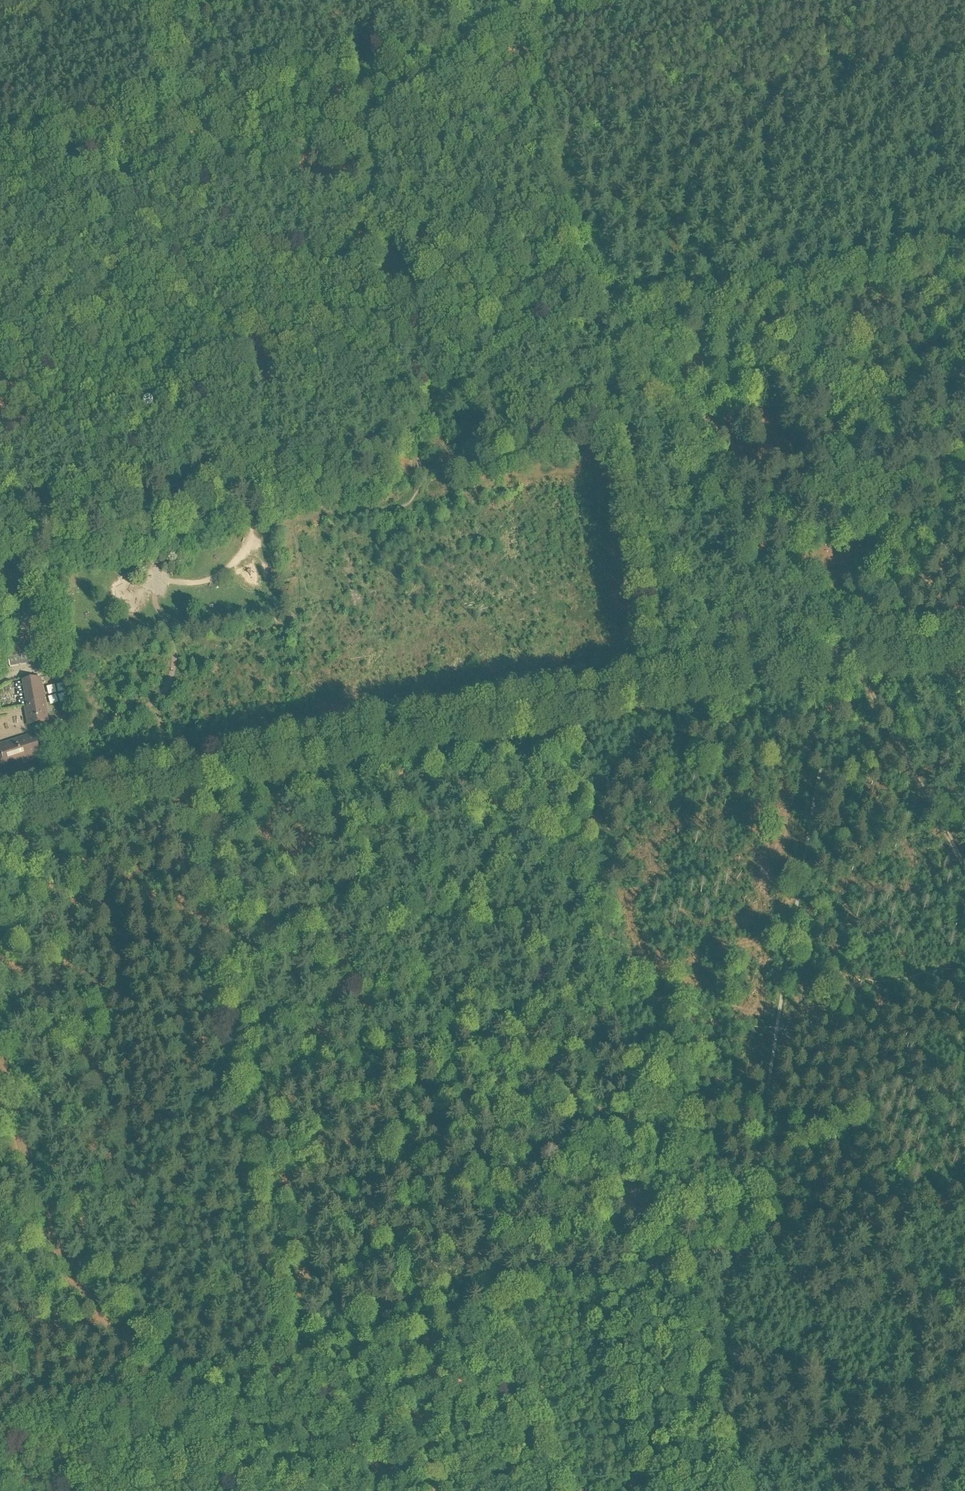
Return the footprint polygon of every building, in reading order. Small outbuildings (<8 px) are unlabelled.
[(5,650),(9,668),(29,664),(26,646),(5,650)] [(25,707),(28,725),(48,722),(41,678),(23,681),(27,707),(25,707)] [(41,757),(33,735),(6,743),(8,747),(0,750),(0,770),(41,757)]
